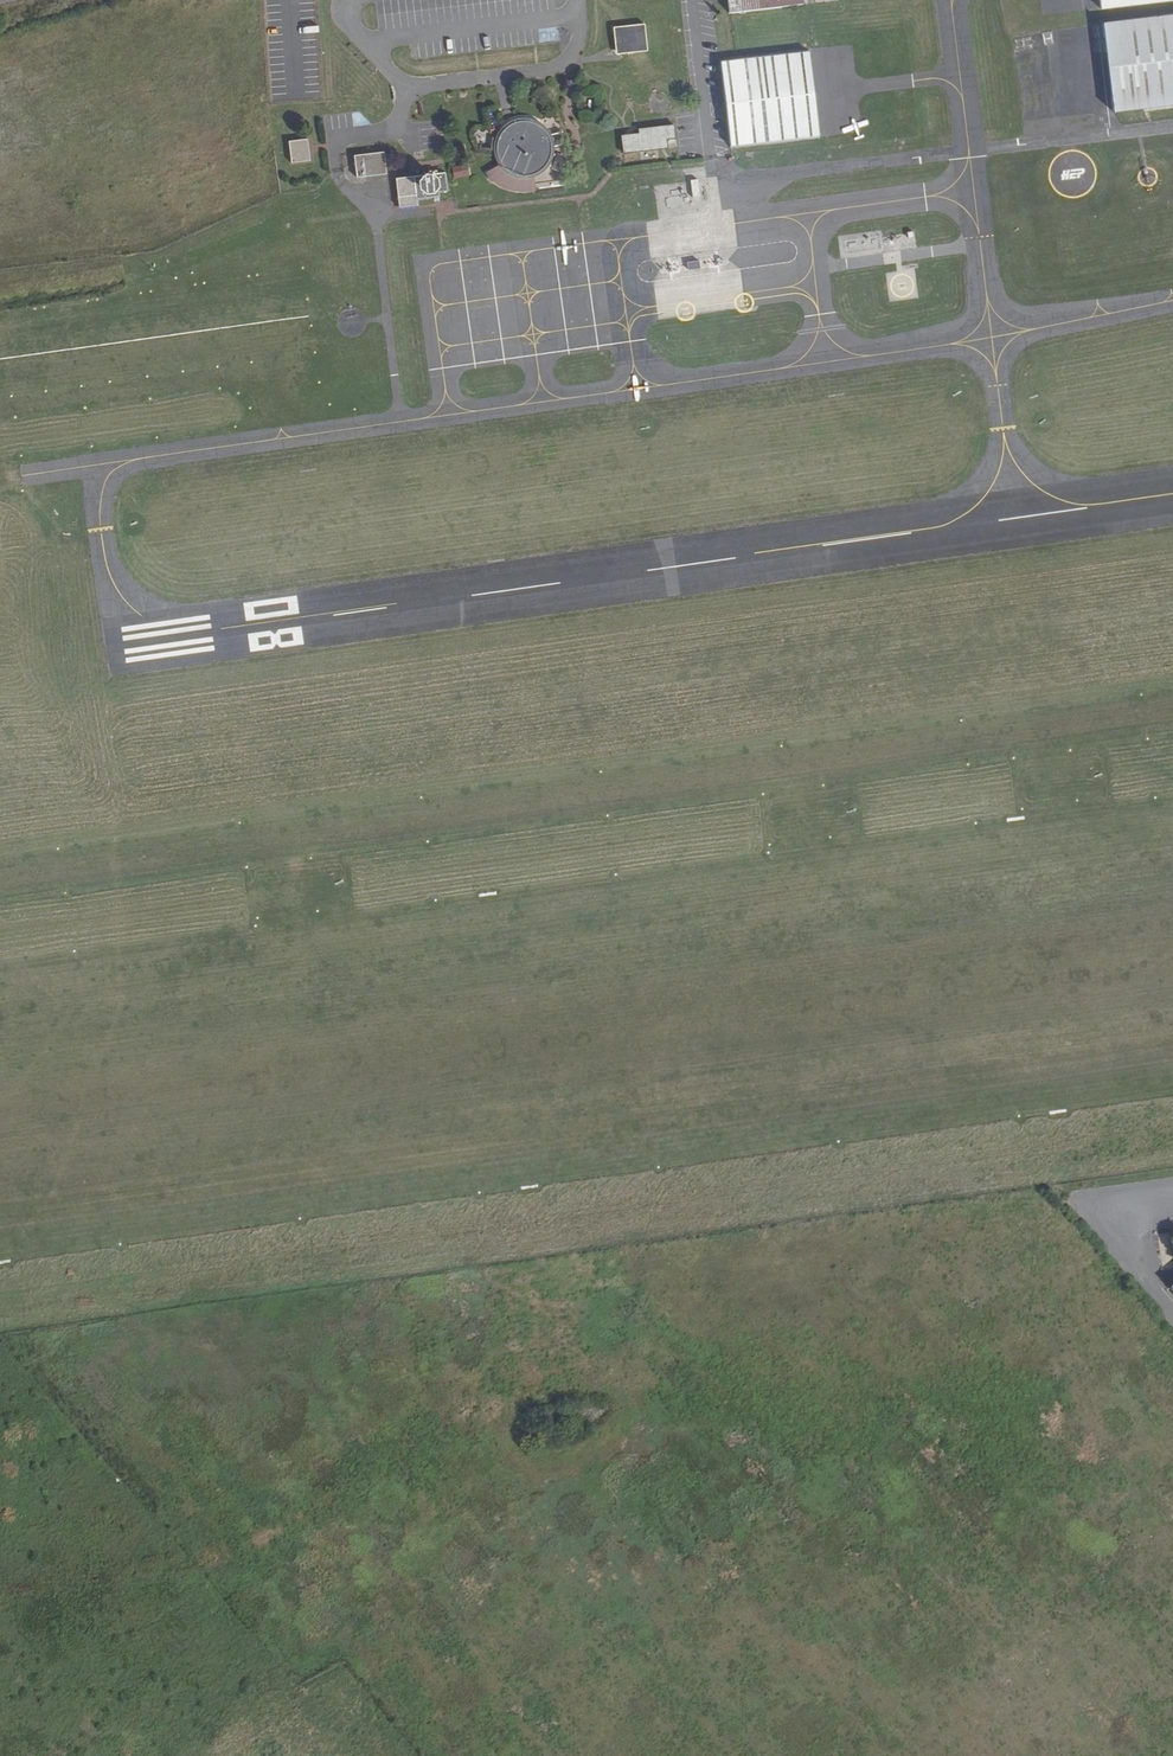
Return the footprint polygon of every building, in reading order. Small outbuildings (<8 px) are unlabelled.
[(733,10),(804,2),(804,0),(731,0),(733,10)] [(1105,23),(1115,108),(1172,101),(1172,15),(1105,23)] [(639,49),(636,21),(613,23),(615,43),(620,43),(621,51),(639,49)] [(809,47),(721,58),(732,144),(820,133),(809,47)] [(558,144),(557,140),(557,136),(555,133),(553,130),(551,127),(548,124),(546,121),(542,120),(539,118),(535,117),(531,116),(527,116),(524,116),(520,117),(516,118),(513,119),(509,121),(506,124),(504,126),(501,129),(500,132),(498,136),(497,139),(496,143),(496,147),(497,150),(498,154),(499,157),(501,160),(503,163),(506,166),(509,169),(512,171),(515,172),(519,173),(523,174),(527,174),(531,174),(534,173),(538,172),(542,171),(545,169),(548,167),(551,164),(553,161),(555,158),(556,154),(557,151),(558,147),(558,144)] [(637,131),(626,133),(627,138),(618,139),(620,151),(638,149),(637,145),(663,143),(662,138),(673,137),(672,123),(637,127),(637,131)] [(292,166),(312,162),(309,140),(289,143),(292,166)] [(385,155),(356,158),(358,179),(387,176),(385,155)] [(445,172),(396,178),(398,197),(415,195),(416,199),(439,196),(439,192),(447,191),(445,172)]
